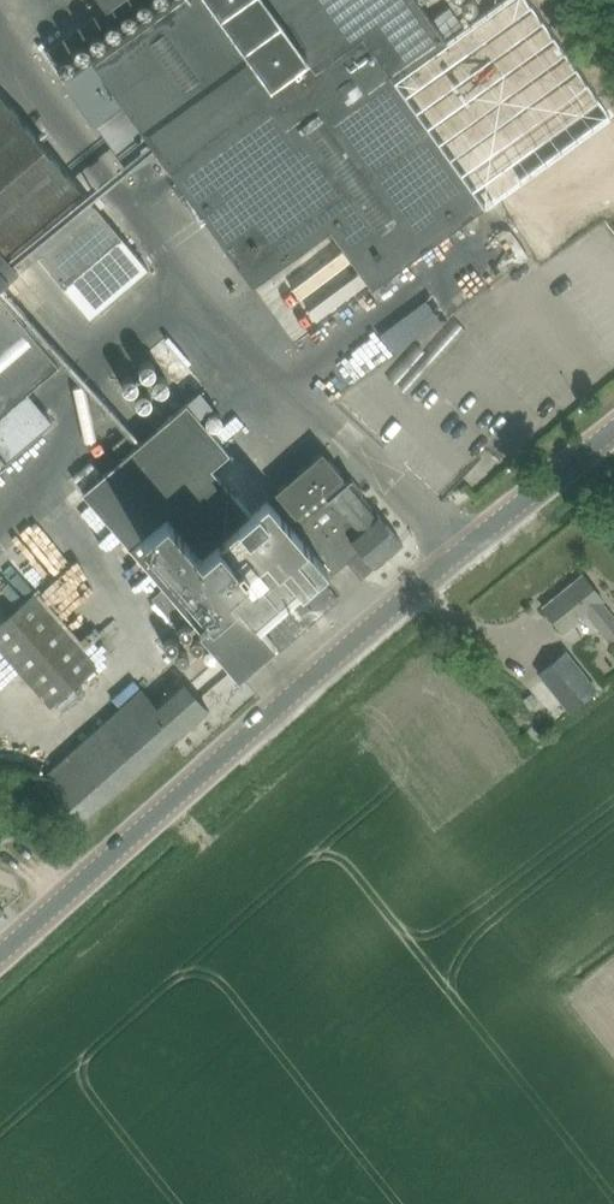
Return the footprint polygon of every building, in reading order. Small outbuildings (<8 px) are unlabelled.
[(139,0),(103,0),(107,7),(47,50),(54,61),(139,0)] [(64,80),(96,124),(131,172),(158,153),(252,284),(331,227),(372,284),(484,203),(394,79),(439,47),(447,40),(418,0),(176,0),(92,61),(64,80)] [(37,255),(63,286),(121,235),(95,204),(95,203),(0,91),(0,287),(37,255)] [(395,348),(440,316),(426,296),(381,328),(395,348)] [(8,459),(53,420),(29,391),(59,365),(0,297),(0,466),(8,459)] [(230,451),(188,402),(163,423),(325,611),(340,598),(325,580),(346,562),(362,579),(376,566),(404,542),(361,492),(364,490),(352,476),(346,481),(342,476),(344,474),(323,450),(276,491),(301,521),(294,527),(269,498),(250,514),(210,468),(230,451)] [(163,423),(106,473),(105,472),(79,491),(82,495),(83,493),(224,654),(239,673),(275,642),(281,649),(325,611),(163,423)] [(612,616),(601,601),(604,599),(599,592),(584,573),(544,606),(559,624),(564,631),(587,613),(598,627),(608,641),(613,637),(613,619),(612,616)] [(97,668),(30,594),(0,621),(0,651),(52,709),(97,668)] [(539,672),(571,711),(599,688),(567,649),(539,672)] [(210,708),(183,677),(155,701),(144,688),(30,789),(69,833),(210,708)] [(540,702),(532,692),(524,698),(531,708),(540,702)]
